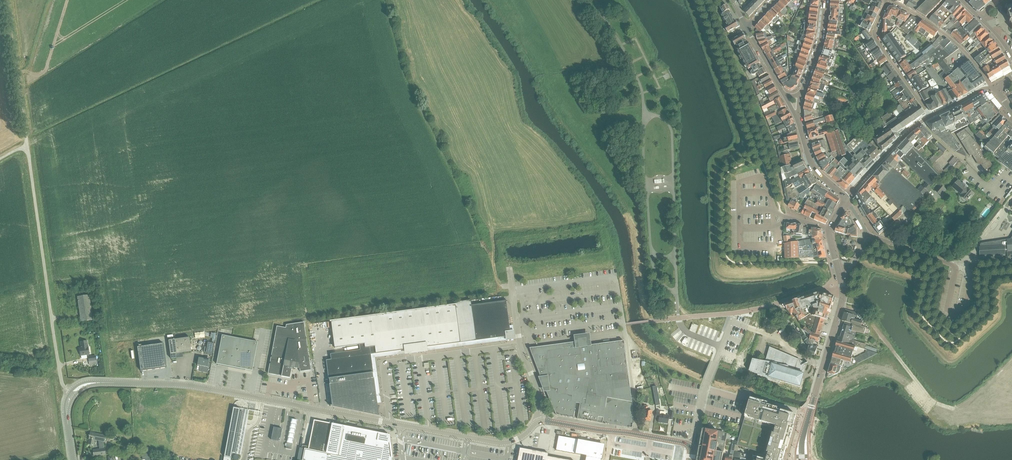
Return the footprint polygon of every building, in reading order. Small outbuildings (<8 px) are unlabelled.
[(787,6),(781,0),(778,4),(786,11),(788,10),(785,7),(787,6)] [(787,6),(791,9),(793,7),(797,11),(798,9),(794,5),(793,4),(789,0),(781,0),(787,6)] [(873,2),(877,4),(875,8),(880,10),(883,3),(882,1),(880,0),(874,0),(873,2)] [(908,6),(916,11),(926,17),(943,0),(914,0),(908,6)] [(952,14),(960,5),(955,0),(948,0),(943,6),(935,14),(933,14),(929,20),(938,26),(940,28),(944,23),(952,14)] [(970,4),(977,11),(979,11),(985,6),(981,0),(974,0),(970,4)] [(758,8),(752,2),(748,7),(754,12),(758,8)] [(778,4),(775,7),(784,16),(787,12),(786,11),(778,4)] [(723,6),(720,8),(723,13),(721,14),(721,15),(721,16),(722,17),(726,23),(726,24),(727,25),(727,26),(725,27),(728,32),(735,28),(736,29),(740,26),(738,23),(737,24),(736,21),(735,21),(734,20),(734,19),(733,18),(733,17),(732,17),(732,15),(731,14),(730,13),(730,12),(729,11),(730,10),(729,9),(728,7),(727,5),(725,7),(724,7),(723,6)] [(952,14),(944,23),(940,28),(943,30),(964,9),(961,6),(960,5),(952,14)] [(875,8),(872,6),(872,8),(868,6),(867,8),(866,8),(866,9),(867,9),(869,11),(878,15),(880,10),(875,8)] [(754,12),(748,7),(744,12),(749,17),(754,12)] [(784,16),(775,7),(770,12),(776,17),(778,15),(782,18),(784,16)] [(888,9),(884,20),(888,20),(894,24),(895,21),(891,19),(892,16),(893,16),(896,17),(900,10),(893,7),(888,9)] [(860,15),(860,16),(863,18),(863,19),(873,24),(876,19),(878,15),(869,11),(867,9),(863,17),(860,15)] [(964,9),(943,30),(946,32),(957,21),(966,12),(964,9)] [(900,10),(896,17),(896,18),(899,19),(896,25),(898,26),(899,23),(904,13),(900,10)] [(776,17),(770,12),(770,11),(766,16),(772,22),(774,24),(778,19),(776,17)] [(972,18),(966,12),(957,21),(946,32),(951,35),(954,31),(961,27),(966,22),(967,23),(972,18)] [(857,13),(855,17),(861,20),(860,23),(859,23),(858,25),(858,26),(861,27),(863,29),(866,31),(868,34),(869,34),(869,33),(869,32),(872,26),(873,24),(863,19),(863,18),(860,16),(860,15),(857,13)] [(899,23),(898,26),(900,27),(903,21),(905,22),(908,18),(908,19),(910,15),(904,13),(899,23)] [(840,15),(830,14),(829,21),(838,22),(839,16),(840,16),(840,15)] [(772,22),(766,16),(762,20),(768,25),(772,22)] [(914,30),(922,21),(921,22),(912,16),(901,28),(908,34),(909,33),(912,29),(913,29),(914,30)] [(954,31),(951,35),(955,38),(961,45),(965,42),(962,38),(967,34),(970,37),(973,34),(981,26),(974,18),(974,19),(972,18),(967,23),(966,22),(961,27),(954,31)] [(762,20),(758,24),(764,29),(766,31),(767,30),(768,31),(771,28),(768,25),(762,20)] [(883,35),(882,39),(887,36),(887,31),(887,27),(892,27),(895,25),(893,24),(894,24),(888,20),(884,20),(883,30),(883,35)] [(829,24),(828,28),(837,29),(838,22),(829,21),(829,24)] [(930,26),(922,21),(914,30),(913,29),(912,29),(917,34),(918,32),(924,35),(926,32),(930,26)] [(764,29),(758,24),(755,28),(757,29),(760,32),(761,34),(764,33),(762,31),(764,29)] [(938,32),(930,26),(926,32),(924,35),(927,38),(929,34),(934,37),(938,32)] [(981,26),(973,34),(970,37),(967,34),(962,38),(965,42),(967,40),(970,44),(974,41),(985,31),(981,26)] [(828,32),(827,34),(838,35),(841,36),(841,33),(840,32),(840,29),(837,29),(828,28),(828,32)] [(760,32),(757,29),(756,31),(756,34),(757,40),(767,38),(766,33),(764,33),(761,34),(760,32)] [(866,31),(863,29),(860,31),(862,33),(868,42),(872,39),(869,34),(868,34),(866,31)] [(803,35),(806,37),(814,40),(816,33),(815,33),(804,31),(803,35)] [(985,31),(974,41),(976,43),(973,46),(975,48),(980,43),(989,35),(985,31)] [(755,75),(757,74),(759,77),(767,73),(766,72),(766,71),(765,70),(764,68),(763,68),(762,69),(761,67),(762,67),(761,67),(760,65),(759,64),(761,63),(760,62),(759,60),(757,61),(755,57),(757,56),(756,54),(755,52),(754,51),(753,50),(752,51),(750,48),(751,47),(751,46),(750,44),(749,43),(748,44),(747,43),(748,43),(747,43),(746,41),(745,40),(746,39),(745,37),(745,36),(744,33),(740,36),(732,41),(735,46),(737,45),(737,46),(738,47),(737,47),(738,47),(739,49),(738,49),(739,49),(737,50),(738,50),(739,50),(740,52),(739,53),(742,57),(746,62),(745,63),(747,67),(748,66),(749,69),(748,70),(749,70),(752,68),(755,75)] [(838,35),(827,34),(826,40),(837,42),(839,43),(839,40),(837,40),(838,35)] [(887,36),(882,39),(883,40),(886,44),(894,38),(890,34),(887,36)] [(802,38),(801,40),(812,45),(814,40),(806,37),(803,35),(802,38)] [(980,43),(986,50),(981,54),(975,59),(979,65),(987,59),(986,57),(988,55),(993,52),(999,49),(994,41),(989,35),(980,43)] [(767,38),(757,40),(761,46),(764,51),(770,47),(769,45),(772,43),(771,40),(774,39),(773,37),(767,38)] [(913,46),(918,41),(913,37),(909,41),(913,46)] [(931,44),(921,52),(923,55),(928,51),(933,47),(935,49),(940,45),(944,40),(940,37),(932,46),(931,44)] [(894,38),(886,44),(889,48),(897,43),(894,38)] [(928,51),(933,57),(937,63),(939,66),(948,77),(963,96),(969,93),(958,79),(953,73),(951,70),(949,68),(947,65),(943,60),(950,55),(949,54),(947,52),(944,49),(951,42),(946,38),(944,40),(940,45),(935,49),(933,47),(928,51)] [(868,42),(863,45),(866,49),(875,43),(872,39),(868,42)] [(812,45),(801,40),(799,45),(810,50),(812,45)] [(826,40),(824,48),(832,50),(833,51),(835,51),(836,47),(837,42),(826,40)] [(951,42),(944,49),(947,52),(955,45),(951,42)] [(875,43),(866,49),(869,53),(878,47),(875,43)] [(897,43),(889,48),(892,53),(900,47),(897,43)] [(778,49),(766,55),(769,60),(776,57),(774,54),(782,50),(782,49),(786,47),(786,44),(781,47),(778,49)] [(799,46),(797,51),(809,55),(810,50),(799,45),(799,46)] [(959,49),(955,45),(947,52),(949,54),(950,55),(952,54),(959,49)] [(770,47),(764,51),(766,55),(778,49),(777,47),(772,50),(770,47)] [(880,51),(878,47),(869,53),(871,57),(880,51)] [(903,51),(900,47),(892,53),(895,57),(903,51)] [(824,48),(821,57),(835,62),(839,52),(835,51),(833,51),(832,50),(824,48)] [(987,59),(979,65),(982,68),(990,62),(993,60),(1003,54),(999,49),(993,52),(988,55),(986,57),(987,59)] [(809,55),(797,51),(796,50),(795,53),(800,55),(799,57),(807,60),(809,55)] [(884,55),(880,51),(871,57),(875,62),(877,60),(879,59),(879,58),(884,55)] [(906,56),(903,51),(895,57),(899,63),(902,61),(901,60),(906,56)] [(912,64),(909,66),(907,67),(907,68),(904,70),(907,74),(916,68),(916,69),(923,64),(926,69),(936,63),(933,57),(928,51),(923,55),(918,59),(914,63),(912,64)] [(776,57),(769,60),(772,65),(778,61),(787,56),(787,53),(777,59),(776,57)] [(1006,60),(1003,54),(993,60),(997,66),(995,67),(997,66),(1006,60)] [(879,59),(877,60),(881,65),(887,61),(884,55),(879,58),(879,59)] [(835,62),(821,57),(818,63),(818,64),(831,68),(833,69),(835,62)] [(907,67),(909,66),(908,63),(912,60),(909,57),(903,61),(904,62),(900,65),(904,70),(907,68),(907,67)] [(778,61),(772,65),(775,70),(781,66),(780,63),(785,60),(784,58),(778,61)] [(958,69),(961,72),(969,81),(975,89),(976,88),(986,81),(980,74),(969,60),(958,69)] [(1009,66),(1006,60),(997,66),(1001,72),(1002,71),(1009,66)] [(995,67),(991,62),(988,64),(991,69),(991,70),(995,76),(1001,72),(997,66),(995,67)] [(884,66),(882,68),(883,69),(885,72),(884,73),(886,75),(889,73),(890,75),(895,71),(889,63),(885,66),(884,66)] [(831,68),(818,64),(816,70),(825,73),(828,75),(831,68)] [(781,66),(775,70),(777,75),(786,70),(788,69),(788,66),(784,68),(782,68),(781,66)] [(934,69),(932,66),(926,70),(931,78),(932,78),(933,79),(935,82),(936,84),(947,104),(953,101),(948,93),(946,89),(948,88),(947,86),(944,82),(944,83),(943,81),(934,69)] [(948,77),(939,66),(934,69),(943,81),(944,83),(944,82),(947,86),(949,85),(945,79),(948,77)] [(991,70),(988,66),(983,70),(989,79),(995,76),(991,70)] [(796,67),(793,77),(800,80),(803,70),(796,67)] [(920,74),(924,71),(921,67),(915,71),(914,70),(907,75),(911,80),(917,76),(917,75),(920,74)] [(958,69),(953,73),(958,79),(969,93),(975,89),(969,81),(961,72),(958,69)] [(789,75),(786,70),(777,75),(780,80),(787,76),(789,75)] [(816,70),(814,76),(822,79),(831,82),(832,78),(824,76),(825,73),(816,70)] [(889,73),(886,75),(887,77),(891,82),(892,82),(895,80),(899,77),(895,71),(890,75),(889,73)] [(759,86),(771,79),(770,79),(771,79),(768,74),(760,78),(762,81),(758,83),(759,86)] [(914,84),(923,78),(920,74),(917,75),(917,76),(911,80),(914,84)] [(789,77),(787,78),(789,81),(790,81),(791,82),(798,85),(800,80),(793,77),(791,76),(789,77)] [(822,79),(814,76),(812,81),(821,84),(825,86),(827,86),(828,83),(821,81),(822,79)] [(895,86),(902,81),(899,77),(895,80),(892,82),(891,82),(890,83),(891,85),(893,84),(895,86)] [(963,96),(948,77),(945,79),(949,85),(947,86),(948,88),(949,87),(951,90),(952,90),(958,99),(963,96)] [(916,88),(925,82),(923,78),(914,84),(916,88)] [(757,87),(755,88),(757,94),(760,93),(759,90),(765,87),(766,89),(774,84),(771,79),(771,80),(771,79),(759,86),(757,87)] [(935,82),(933,79),(928,81),(931,87),(933,86),(943,106),(947,104),(936,84),(935,82)] [(789,81),(783,85),(784,88),(785,87),(788,89),(791,91),(794,89),(796,86),(797,86),(798,85),(791,82),(790,81),(789,81)] [(823,92),(825,86),(821,84),(812,81),(810,85),(810,88),(818,90),(819,91),(820,91),(823,92)] [(897,90),(904,84),(902,81),(895,86),(889,90),(891,92),(896,88),(897,90)] [(919,92),(929,87),(925,82),(916,88),(919,92)] [(907,88),(904,84),(897,90),(892,93),(894,96),(899,92),(900,94),(903,92),(907,88)] [(770,95),(777,91),(774,85),(766,89),(764,90),(765,92),(767,90),(770,95)] [(933,86),(931,87),(920,94),(924,101),(930,110),(930,111),(931,112),(932,112),(943,106),(933,86)] [(949,87),(948,88),(946,89),(948,93),(953,101),(958,99),(952,90),(951,90),(949,87)] [(818,90),(810,88),(809,88),(807,93),(816,96),(824,99),(826,100),(827,96),(817,92),(818,90)] [(911,94),(907,88),(903,92),(907,97),(911,94)] [(777,91),(770,95),(768,97),(771,102),(780,96),(777,91)] [(816,96),(807,93),(805,100),(807,100),(815,103),(817,104),(819,100),(815,99),(816,96)] [(909,102),(907,99),(904,96),(903,93),(895,98),(900,105),(913,122),(920,117),(917,114),(916,114),(914,111),(913,112),(907,104),(909,102)] [(983,94),(971,101),(974,107),(973,108),(976,113),(978,111),(978,110),(989,103),(989,102),(983,94)] [(765,115),(780,109),(786,107),(781,97),(762,107),(763,111),(765,115)] [(999,109),(1003,106),(995,97),(992,100),(999,109)] [(914,98),(909,102),(907,104),(913,112),(914,111),(916,114),(917,114),(920,117),(922,116),(923,116),(925,115),(925,113),(920,106),(914,98)] [(804,106),(804,110),(823,116),(822,116),(823,112),(819,111),(813,109),(815,103),(807,100),(805,106),(804,106)] [(974,107),(971,101),(962,107),(966,115),(969,113),(970,116),(976,113),(973,108),(974,107)] [(976,125),(980,122),(984,126),(998,113),(989,103),(978,110),(978,111),(976,113),(970,116),(971,116),(969,117),(973,123),(974,123),(976,125)] [(913,122),(900,105),(895,108),(902,118),(898,121),(904,128),(913,122)] [(962,107),(951,112),(959,129),(969,123),(970,125),(973,123),(969,117),(971,116),(970,116),(969,113),(966,115),(962,107)] [(780,109),(765,115),(767,119),(775,116),(778,121),(775,122),(776,125),(783,122),(792,117),(787,108),(781,112),(780,109)] [(823,116),(804,110),(804,116),(805,122),(819,118),(823,116)] [(904,128),(898,121),(896,118),(891,111),(889,113),(887,114),(882,117),(886,122),(898,139),(900,137),(897,133),(899,131),(904,128)] [(959,129),(951,112),(940,117),(947,133),(950,131),(951,133),(959,129)] [(982,128),(982,129),(984,131),(990,126),(989,126),(991,125),(993,127),(1002,117),(998,113),(984,126),(982,128)] [(807,129),(815,127),(815,124),(826,121),(827,123),(835,121),(833,115),(814,121),(806,123),(807,129)] [(792,117),(783,122),(784,124),(777,128),(779,132),(779,131),(782,130),(788,128),(794,124),(795,124),(792,117)] [(947,133),(940,117),(927,124),(932,131),(936,136),(942,140),(946,144),(956,152),(967,157),(967,156),(962,147),(956,140),(951,133),(950,131),(947,133)] [(1008,122),(1002,117),(987,134),(986,134),(985,136),(981,131),(976,136),(982,144),(987,139),(985,137),(986,136),(991,141),(1008,122)] [(898,139),(886,122),(883,125),(885,128),(887,126),(889,128),(889,129),(886,131),(894,142),(898,139)] [(991,141),(990,142),(985,147),(991,152),(989,154),(991,157),(993,154),(1011,132),(1011,126),(1008,122),(991,141)] [(788,128),(782,130),(786,136),(788,135),(796,131),(797,131),(795,127),(796,127),(794,124),(788,128)] [(923,125),(918,129),(925,136),(921,140),(926,145),(930,141),(928,140),(933,136),(923,125)] [(817,126),(815,127),(807,129),(810,139),(822,136),(826,134),(828,133),(827,130),(821,132),(821,134),(819,134),(817,126)] [(957,135),(970,156),(973,155),(978,163),(979,165),(981,164),(985,170),(992,166),(968,128),(957,135)] [(925,136),(918,129),(914,132),(918,137),(915,139),(922,148),(925,146),(926,145),(921,140),(925,136)] [(839,130),(828,133),(826,134),(827,138),(832,137),(836,151),(838,157),(839,157),(847,154),(850,153),(852,152),(847,146),(843,143),(839,130)] [(780,140),(779,141),(779,142),(780,142),(785,141),(785,142),(789,141),(789,140),(792,139),(792,138),(798,137),(797,134),(796,131),(788,135),(788,137),(786,138),(783,138),(783,139),(780,139),(780,140)] [(894,142),(886,131),(874,139),(882,152),(894,142)] [(918,137),(914,132),(907,139),(914,147),(916,149),(919,152),(921,154),(924,151),(922,148),(915,139),(918,137)] [(993,154),(999,159),(998,160),(1003,164),(1011,172),(1011,132),(993,154)] [(861,133),(847,146),(852,152),(855,155),(856,156),(863,150),(873,160),(875,158),(880,153),(874,146),(861,133)] [(832,137),(827,138),(832,152),(836,151),(832,137)] [(907,139),(897,149),(897,150),(894,153),(901,159),(902,160),(907,165),(926,183),(931,187),(932,186),(933,188),(941,179),(939,178),(941,177),(939,175),(938,173),(936,171),(935,169),(933,167),(931,166),(928,161),(921,154),(919,152),(916,149),(914,147),(907,139)] [(825,140),(819,141),(821,148),(822,148),(826,152),(831,157),(835,160),(836,159),(836,158),(838,157),(836,151),(832,152),(829,153),(827,151),(828,150),(825,140)] [(821,148),(819,141),(815,143),(811,144),(812,146),(814,151),(822,148),(821,148)] [(940,150),(944,153),(947,150),(938,141),(935,145),(940,150)] [(784,146),(785,151),(788,151),(790,150),(799,148),(800,148),(800,146),(799,142),(787,145),(784,146)] [(822,148),(814,151),(814,152),(816,156),(816,157),(817,157),(823,155),(823,154),(824,153),(825,153),(826,152),(822,148)] [(856,156),(855,155),(853,156),(854,156),(859,162),(861,163),(861,164),(865,168),(873,160),(863,150),(856,156)] [(789,154),(788,151),(785,151),(778,153),(779,156),(780,160),(791,158),(790,154),(789,154)] [(831,157),(826,152),(825,153),(824,153),(823,154),(823,155),(817,157),(819,162),(819,163),(830,158),(831,157)] [(901,159),(894,153),(891,157),(903,169),(906,166),(901,162),(900,161),(901,159)] [(836,159),(835,160),(834,163),(840,168),(845,173),(848,170),(856,179),(865,169),(854,158),(851,155),(848,157),(848,156),(845,159),(844,159),(840,163),(836,159)] [(938,160),(934,156),(928,161),(931,166),(936,162),(938,160)] [(835,160),(831,157),(830,158),(819,163),(822,168),(824,171),(833,162),(834,163),(835,160)] [(890,157),(886,162),(901,175),(902,174),(907,178),(910,175),(905,170),(903,169),(891,157),(890,157)] [(791,158),(780,160),(781,168),(793,165),(794,164),(794,162),(793,163),(791,158)] [(793,165),(781,168),(782,175),(788,172),(788,173),(795,170),(795,169),(804,165),(802,160),(794,164),(793,165)] [(959,161),(957,163),(955,165),(953,167),(954,168),(957,171),(963,164),(961,162),(959,160),(959,161)] [(840,168),(834,163),(833,162),(824,171),(831,178),(840,168)] [(901,175),(886,162),(883,166),(882,166),(873,177),(877,181),(876,183),(879,187),(878,188),(883,194),(903,214),(907,210),(910,215),(927,200),(924,195),(917,190),(901,175)] [(788,172),(782,175),(783,182),(790,179),(790,178),(797,175),(798,174),(807,169),(804,165),(795,169),(795,170),(788,173),(788,172)] [(845,173),(840,168),(831,178),(838,183),(845,189),(847,189),(850,186),(856,179),(848,170),(845,173)] [(790,179),(783,182),(784,184),(785,190),(810,173),(807,169),(798,174),(797,175),(798,176),(795,179),(792,180),(791,181),(790,179)] [(944,170),(944,171),(939,175),(943,179),(948,174),(944,170)] [(810,173),(785,190),(787,203),(792,200),(797,196),(803,192),(804,191),(807,190),(817,184),(810,173)] [(877,181),(873,177),(866,184),(877,195),(876,197),(878,199),(883,194),(878,188),(879,187),(876,183),(877,181)] [(967,202),(974,194),(958,180),(952,187),(961,195),(960,196),(967,202)] [(932,188),(931,187),(926,183),(923,187),(921,185),(917,190),(924,195),(928,191),(928,192),(932,188)] [(818,193),(837,204),(839,201),(839,200),(828,192),(817,184),(813,190),(815,191),(816,192),(818,193)] [(866,184),(863,188),(877,203),(891,218),(892,218),(895,221),(903,214),(883,194),(878,199),(876,197),(877,195),(866,184)] [(941,196),(946,189),(940,184),(935,191),(941,196)] [(863,188),(859,192),(866,204),(867,206),(872,201),(875,204),(877,203),(863,188)] [(866,204),(859,192),(855,196),(862,207),(866,204)] [(818,193),(815,198),(834,209),(837,204),(818,193)] [(810,196),(808,199),(832,213),(834,209),(815,198),(810,196)] [(832,213),(808,199),(805,204),(806,205),(820,212),(819,216),(828,221),(832,213)] [(792,200),(787,203),(788,206),(788,207),(797,211),(800,205),(797,203),(797,202),(792,200)] [(866,204),(862,207),(867,216),(872,213),(867,206),(866,204)] [(820,212),(806,205),(801,213),(810,218),(813,212),(817,215),(814,220),(819,222),(825,224),(828,221),(819,216),(820,212)] [(852,233),(857,235),(857,230),(850,217),(848,213),(847,212),(845,212),(844,213),(845,213),(842,218),(844,220),(852,233)] [(872,213),(867,216),(872,223),(874,226),(878,222),(876,220),(879,218),(874,212),(872,213)] [(844,220),(842,218),(837,227),(848,230),(851,231),(852,233),(844,220)] [(874,226),(873,227),(874,227),(879,235),(887,229),(885,226),(884,225),(882,222),(881,221),(878,222),(874,226)] [(787,224),(786,231),(790,231),(790,229),(793,230),(792,231),(792,235),(793,235),(796,235),(797,225),(787,224)] [(848,230),(837,227),(837,228),(836,229),(835,232),(850,236),(849,237),(852,238),(852,237),(857,238),(857,235),(852,233),(851,231),(848,230)] [(807,233),(806,233),(802,232),(803,232),(803,235),(813,236),(812,239),(822,240),(823,234),(807,232),(807,233)] [(980,244),(980,245),(980,250),(981,255),(982,255),(995,254),(1005,254),(1005,252),(1007,252),(1007,251),(1008,251),(1008,252),(1007,252),(1008,258),(1011,257),(1011,236),(1011,239),(1010,239),(1007,239),(991,242),(982,243),(981,243),(981,244),(980,244)] [(791,243),(785,244),(785,259),(826,257),(822,240),(812,239),(791,243)] [(793,313),(796,316),(799,321),(810,314),(827,319),(830,310),(832,303),(833,303),(835,297),(818,292),(801,298),(797,300),(792,301),(782,305),(785,308),(791,315),(793,313)] [(81,322),(93,320),(90,295),(78,297),(81,322)] [(456,304),(456,308),(460,339),(461,343),(476,341),(506,337),(510,331),(507,308),(506,302),(507,302),(507,301),(502,301),(471,305),(471,301),(471,300),(469,300),(466,301),(461,301),(457,302),(457,304),(456,304)] [(461,343),(460,339),(456,304),(330,321),(330,322),(331,322),(335,348),(361,345),(364,344),(365,348),(375,347),(376,354),(461,343)] [(845,310),(842,321),(844,322),(851,324),(852,322),(854,322),(855,320),(858,320),(858,319),(857,319),(858,313),(845,310)] [(812,333),(820,335),(825,320),(817,317),(816,318),(808,316),(799,321),(805,327),(812,333)] [(851,324),(844,322),(845,322),(844,325),(850,327),(849,330),(856,332),(864,334),(868,335),(870,329),(861,326),(863,322),(858,320),(855,320),(854,322),(852,322),(851,324)] [(311,370),(304,322),(286,325),(286,328),(277,326),(268,373),(282,376),(284,377),(287,377),(290,378),(290,375),(292,367),(292,368),(297,369),(297,367),(299,367),(300,369),(300,372),(311,370)] [(754,340),(746,359),(753,361),(750,372),(762,378),(781,383),(781,384),(792,387),(795,388),(797,381),(799,381),(805,361),(789,356),(790,352),(783,332),(771,335),(768,322),(753,326),(754,329),(752,330),(755,340),(754,340)] [(839,336),(837,341),(856,347),(864,349),(866,344),(853,341),(855,336),(856,332),(849,330),(850,327),(844,325),(842,333),(841,337),(839,336)] [(805,327),(803,329),(809,335),(809,336),(811,336),(810,339),(809,341),(812,344),(812,345),(814,344),(814,341),(818,342),(820,341),(820,339),(819,338),(820,335),(812,333),(805,327)] [(258,342),(222,335),(217,364),(252,371),(258,342)] [(814,357),(817,348),(813,347),(813,346),(812,345),(812,344),(809,341),(808,339),(807,339),(805,336),(804,336),(803,337),(803,338),(805,341),(808,344),(809,345),(807,353),(810,354),(810,356),(814,357)] [(192,352),(190,337),(169,340),(171,359),(176,358),(176,354),(192,352)] [(553,345),(531,348),(538,366),(544,382),(546,386),(556,414),(557,415),(560,415),(573,418),(576,403),(580,404),(578,418),(598,422),(598,421),(603,422),(603,423),(632,428),(633,420),(632,402),(626,361),(623,341),(587,346),(587,344),(587,339),(579,340),(579,342),(573,343),(560,344),(553,345)] [(82,348),(80,349),(81,356),(82,358),(83,359),(87,358),(87,355),(90,355),(89,348),(88,348),(87,341),(81,342),(82,348)] [(834,352),(832,358),(844,361),(851,363),(852,358),(852,357),(853,352),(854,352),(856,347),(837,341),(836,347),(835,352),(834,352)] [(213,353),(214,343),(211,343),(208,342),(207,347),(206,352),(209,353),(212,353),(213,353)] [(164,343),(137,347),(140,363),(141,371),(167,368),(166,358),(164,343)] [(364,344),(361,345),(362,350),(330,354),(331,359),(326,360),(328,379),(373,373),(371,355),(376,354),(375,347),(365,348),(364,344)] [(866,353),(855,358),(858,364),(878,354),(867,350),(866,353)] [(209,363),(209,359),(199,357),(197,365),(203,366),(202,370),(207,371),(208,367),(210,368),(211,363),(209,363)] [(832,358),(831,363),(844,367),(844,366),(842,366),(844,361),(832,358)] [(828,373),(827,377),(828,377),(835,374),(840,373),(841,367),(844,368),(844,367),(831,363),(828,373)] [(373,373),(328,379),(332,406),(331,405),(331,406),(380,416),(380,415),(379,415),(373,373)] [(784,456),(786,448),(788,448),(790,439),(794,425),(796,415),(784,412),(781,411),(778,410),(777,410),(772,408),(767,407),(767,406),(768,405),(767,405),(762,403),(762,402),(762,401),(756,399),(750,398),(750,400),(749,402),(746,401),(745,401),(744,401),(744,400),(744,401),(743,403),(743,405),(740,412),(741,412),(745,414),(746,414),(745,414),(745,417),(742,425),(742,428),(737,444),(737,445),(746,448),(749,449),(759,452),(757,459),(783,459),(784,457),(784,456)] [(651,421),(652,411),(649,410),(649,409),(648,409),(648,406),(644,405),(643,413),(644,413),(643,419),(646,419),(646,420),(651,421)] [(224,459),(231,459),(231,458),(232,453),(236,454),(236,453),(239,433),(241,423),(242,422),(243,415),(243,412),(240,412),(240,411),(240,410),(240,409),(234,407),(233,407),(231,422),(227,443),(224,456),(224,457),(224,459)] [(668,424),(669,416),(660,414),(660,413),(656,412),(656,417),(659,418),(658,422),(668,424)] [(297,459),(300,459),(392,459),(392,458),(391,451),(390,443),(385,442),(384,434),(380,433),(376,433),(332,424),(331,424),(314,420),(314,424),(311,435),(309,447),(309,449),(305,448),(300,447),(297,459)] [(272,434),(271,440),(280,441),(281,437),(280,437),(279,437),(279,435),(280,433),(281,433),(282,431),(282,429),(280,428),(279,428),(275,427),(274,427),(272,434)] [(703,429),(697,459),(722,459),(727,433),(718,430),(718,431),(703,429)] [(94,456),(106,455),(105,449),(104,442),(105,436),(91,433),(89,439),(90,439),(89,445),(93,445),(94,440),(99,441),(100,450),(93,450),(94,456)] [(556,450),(564,452),(579,454),(586,456),(585,459),(601,459),(601,458),(602,455),(603,449),(604,445),(601,445),(576,440),(562,437),(559,437),(559,438),(559,439),(557,447),(557,448),(557,450),(556,449),(556,450)] [(722,459),(733,459),(736,446),(732,445),(730,459),(726,458),(726,456),(723,456),(722,459)] [(759,452),(749,449),(747,459),(757,459),(759,452)] [(565,459),(562,459),(561,459),(558,458),(555,458),(554,458),(549,457),(548,457),(548,456),(548,455),(548,454),(548,453),(545,453),(543,452),(542,452),(539,452),(537,451),(536,451),(533,451),(531,450),(530,450),(530,451),(529,453),(526,453),(523,452),(522,456),(521,459),(566,459),(565,459)]
